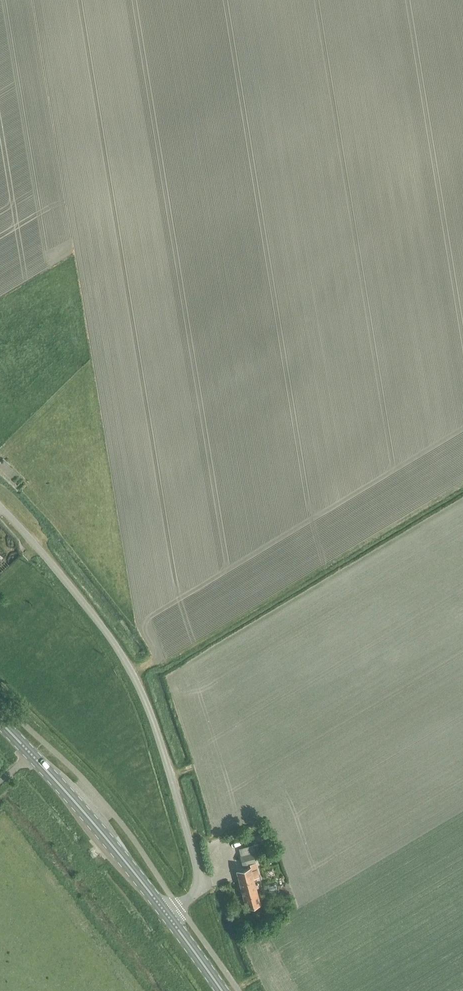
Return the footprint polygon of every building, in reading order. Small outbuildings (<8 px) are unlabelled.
[(238,847),(241,864),(255,862),(252,845),(238,847)] [(257,868),(251,869),(250,866),(236,870),(246,906),(260,902),(253,877),(259,876),(257,868)]
